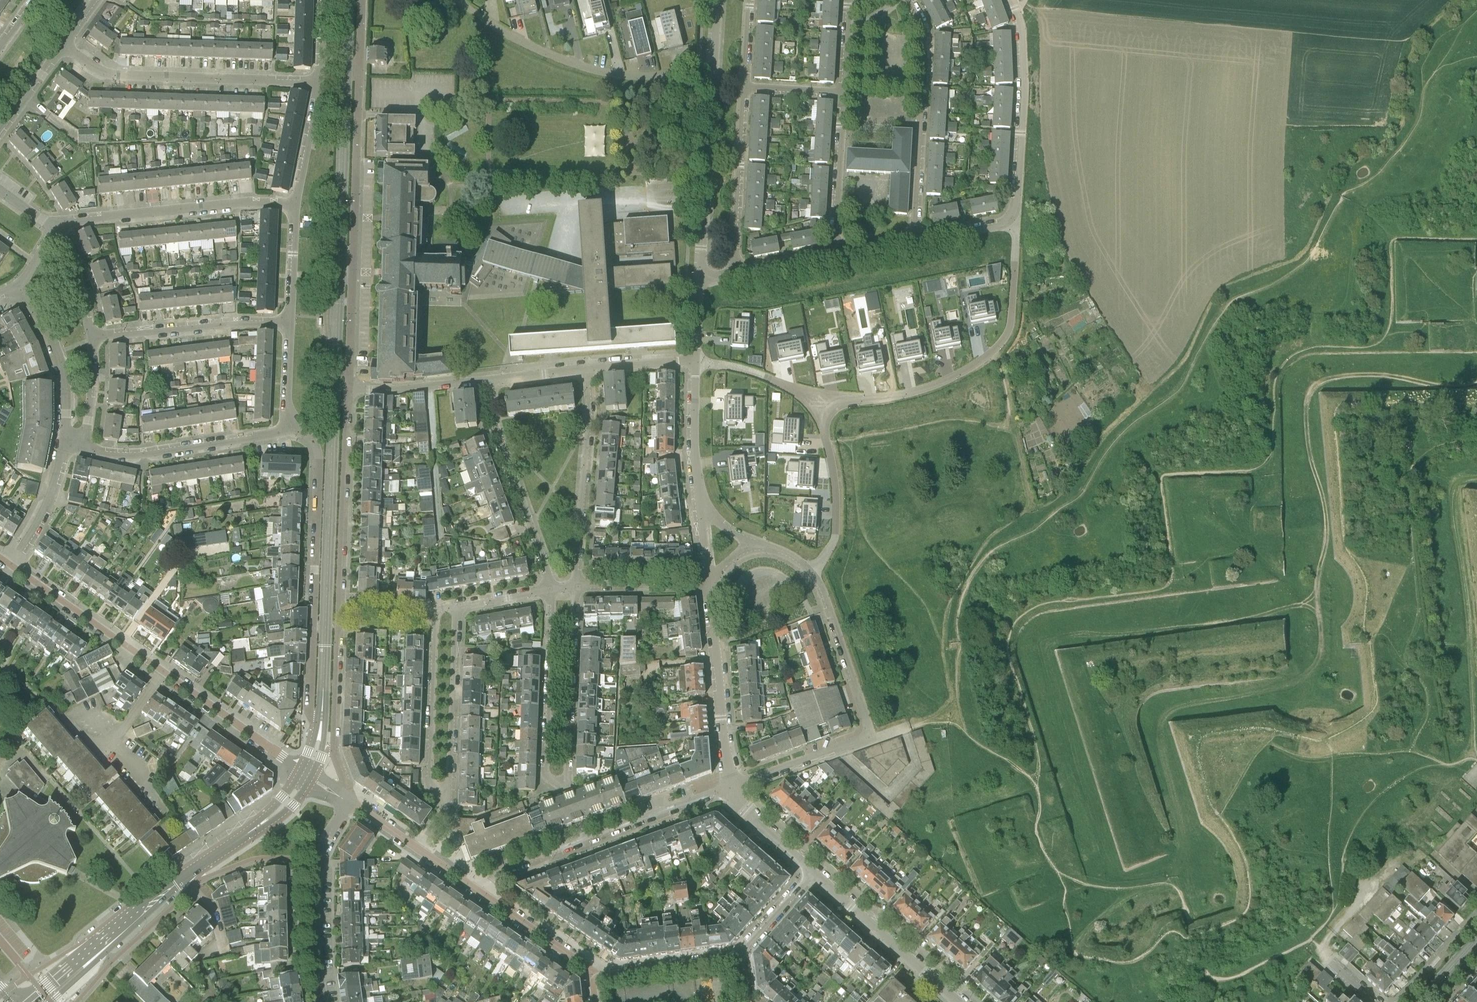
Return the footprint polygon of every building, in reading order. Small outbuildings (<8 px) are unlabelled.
[(524,16),(538,13),(535,0),(520,0),(524,16)] [(556,8),(570,4),(569,0),(554,0),(556,8)] [(596,34),(611,30),(603,0),(588,0),(596,34)] [(776,11),(776,0),(760,0),(759,10),(776,11)] [(944,11),(947,10),(945,6),(945,5),(942,0),(940,0),(939,0),(926,7),(931,18),(944,11)] [(987,18),(1004,12),(999,0),(983,6),(987,18)] [(945,6),(947,10),(954,6),(952,2),(945,5),(945,6)] [(823,15),(838,16),(838,4),(824,3),(815,3),(814,15),(823,15)] [(295,18),(312,19),(312,6),(295,6),(295,18)] [(954,6),(947,10),(949,14),(956,11),(954,6)] [(113,16),(117,18),(123,11),(122,10),(119,8),(113,16)] [(758,23),(775,24),(776,11),(759,10),(758,23)] [(937,29),(950,22),(944,11),(931,18),(937,29)] [(675,12),(660,15),(669,51),(684,47),(675,12)] [(992,30),(1008,24),(1004,12),(987,18),(992,30)] [(822,28),(837,28),(838,16),(823,15),(822,28)] [(108,23),(111,26),(117,18),(113,16),(108,23)] [(295,31),(311,31),(312,19),(295,18),(295,31)] [(642,20),(628,23),(637,59),(651,55),(642,20)] [(89,37),(99,44),(107,32),(98,25),(89,37)] [(757,41),(773,42),(773,29),(758,29),(757,41)] [(294,44),(311,44),(311,31),(295,31),(294,44)] [(107,32),(99,44),(108,51),(117,39),(107,32)] [(822,46),(836,47),(837,34),(823,34),(822,46)] [(993,47),(1011,46),(1010,34),(993,34),(993,47)] [(248,60),(260,60),(261,45),(257,45),(257,35),(250,35),(250,44),(249,44),(248,60)] [(936,47),(951,48),(953,48),(954,43),(958,44),(958,36),(951,36),(937,35),(936,47)] [(213,59),(225,59),(226,39),(214,39),(214,43),(213,59)] [(236,60),(237,44),(237,40),(226,39),(225,59),(236,60)] [(119,55),(131,56),(131,40),(120,40),(119,55)] [(131,56),(143,56),(143,41),(131,40),(131,56)] [(143,56),(154,57),(155,41),(143,41),(143,56)] [(154,57),(166,57),(167,42),(155,41),(154,57)] [(776,42),(773,42),(757,41),(756,54),(772,55),(779,55),(780,43),(776,42)] [(166,57),(178,57),(178,42),(167,42),(166,57)] [(178,57),(190,58),(190,42),(178,42),(178,57)] [(190,58),(201,58),(202,43),(190,42),(190,58)] [(201,58),(213,59),(214,43),(202,43),(201,58)] [(236,60),(248,60),(249,44),(237,44),(236,60)] [(294,56),(311,57),(311,44),(294,44),(294,56)] [(368,65),(388,65),(389,53),(390,54),(391,44),(378,44),(377,51),(369,51),(368,65)] [(260,60),(272,61),(272,45),(261,45),(260,60)] [(821,58),(835,59),(836,47),(822,46),(821,58)] [(994,60),(1011,59),(1011,46),(993,47),(994,60)] [(950,60),(951,48),(936,47),(935,60),(950,60)] [(756,66),(771,67),(772,55),(756,54),(756,66)] [(294,56),(293,69),(310,69),(311,57),(294,56)] [(821,70),(835,71),(835,59),(821,58),(821,70)] [(994,72),(1012,71),(1011,59),(994,60),(994,72)] [(934,72),(949,73),(952,73),(952,68),(954,68),(954,61),(950,60),(935,60),(934,72)] [(755,79),(770,80),(771,67),(756,66),(755,79)] [(821,70),(820,83),(834,84),(835,71),(821,70)] [(995,85),(1013,84),(1012,71),(994,72),(995,85)] [(54,84),(64,91),(73,79),(63,72),(54,84)] [(934,84),(949,85),(949,73),(934,72),(934,84)] [(79,91),(81,88),(82,86),(73,79),(64,91),(74,98),(79,91)] [(88,108),(99,109),(100,94),(88,94),(81,88),(79,91),(88,98),(88,108)] [(933,102),(947,104),(948,91),(933,90),(933,102)] [(994,102),(1012,103),(1012,91),(995,90),(994,102)] [(289,103),(305,106),(307,94),(291,91),(289,103)] [(51,102),(55,104),(60,97),(56,94),(51,102)] [(99,109),(111,109),(112,94),(100,94),(99,109)] [(111,109),(123,110),(123,95),(112,94),(111,109)] [(123,110),(135,110),(135,95),(123,95),(123,110)] [(135,110),(146,110),(147,95),(135,95),(135,110)] [(146,110),(158,111),(159,96),(147,95),(146,110)] [(158,111),(170,111),(170,96),(159,96),(158,111)] [(170,111),(177,111),(182,111),(182,97),(170,96),(170,111)] [(182,97),(182,111),(194,112),(194,97),(182,97)] [(193,119),(200,119),(200,118),(205,118),(205,112),(206,97),(194,97),(194,112),(193,119)] [(205,112),(217,113),(217,98),(206,97),(205,112)] [(217,113),(229,113),(229,98),(217,98),(217,113)] [(229,113),(229,119),(233,119),(233,120),(240,120),(240,113),(241,99),(229,98),(229,113)] [(753,111),(768,112),(769,99),(754,98),(753,111)] [(240,113),(252,114),(252,99),(241,99),(240,113)] [(252,99),(252,114),(264,114),(264,99),(252,99)] [(55,104),(51,102),(46,109),(49,112),(55,104)] [(818,114),(832,115),(833,103),(819,102),(818,114)] [(932,115),(947,116),(947,104),(933,102),(932,115)] [(993,115),(1011,116),(1012,103),(994,102),(993,115)] [(286,116),(302,119),(305,106),(289,103),(286,116)] [(752,123),(768,124),(768,112),(753,111),(752,123)] [(817,126),(831,127),(832,115),(818,114),(817,126)] [(931,127),(946,128),(947,116),(932,115),(931,127)] [(993,128),(1010,129),(1011,116),(993,115),(993,128)] [(284,128),(300,131),(302,119),(286,116),(284,128)] [(35,125),(38,128),(44,120),(40,117),(35,125)] [(388,158),(416,159),(417,150),(414,150),(414,130),(417,130),(417,122),(377,121),(377,135),(377,144),(377,157),(388,158)] [(751,136),(767,137),(768,124),(752,123),(751,136)] [(29,132),(33,135),(38,128),(35,125),(29,132)] [(817,139),(830,139),(831,127),(817,126),(817,139)] [(930,139),(945,140),(946,128),(931,127),(930,139)] [(281,140),(297,144),(300,131),(284,128),(281,140)] [(79,143),(99,143),(98,129),(78,130),(79,143)] [(17,150),(28,140),(20,131),(9,141),(17,150)] [(892,175),(890,213),(907,215),(912,133),(895,132),(893,154),(849,151),(847,172),(892,175)] [(992,146),(1009,147),(1010,134),(992,133),(992,146)] [(751,148),(766,149),(767,137),(751,136),(751,148)] [(816,151),(830,152),(830,139),(817,139),(816,151)] [(17,150),(25,159),(36,148),(28,140),(17,150)] [(279,153),(295,156),(297,144),(281,140),(279,153)] [(574,164),(604,165),(604,144),(574,144),(574,164)] [(929,158),(944,159),(945,146),(930,145),(929,158)] [(63,155),(68,152),(71,150),(68,146),(65,149),(61,151),(63,155)] [(991,159),(1008,160),(1009,147),(992,146),(991,159)] [(751,148),(750,161),(765,162),(766,149),(751,148)] [(815,163),(829,164),(830,152),(816,151),(815,163)] [(276,165),(292,168),(295,156),(279,153),(276,165)] [(31,165),(38,175),(51,165),(43,156),(31,165)] [(929,170),(943,171),(944,159),(929,158),(929,170)] [(990,171),(1007,172),(1008,160),(991,159),(990,171)] [(228,182),(226,167),(226,163),(225,161),(221,162),(214,163),(214,168),(216,183),(228,182)] [(585,293),(612,291),(672,287),(671,267),(676,267),(675,243),(670,244),(668,218),(624,221),(624,223),(607,224),(607,226),(604,227),(603,209),(580,210),(584,270),(508,249),(512,243),(496,231),(467,271),(467,261),(463,262),(463,256),(453,256),(453,258),(449,258),(449,261),(418,260),(418,250),(423,250),(423,246),(428,244),(429,220),(424,217),(425,213),(417,213),(417,205),(428,206),(432,206),(435,204),(438,200),(438,196),(436,193),(434,192),(432,190),(430,190),(431,169),(432,169),(432,166),(388,164),(388,166),(380,165),(379,185),(386,185),(384,247),(384,248),(383,248),(382,248),(381,249),(380,250),(380,251),(379,252),(379,253),(380,253),(380,254),(381,255),(382,256),(383,256),(383,265),(387,268),(386,279),(382,281),(382,290),(381,290),(380,291),(379,291),(379,292),(378,292),(378,293),(378,294),(378,295),(378,296),(379,297),(380,298),(381,298),(382,299),(380,360),(373,360),(372,381),(393,382),(393,381),(399,382),(405,381),(412,381),(413,378),(416,378),(451,374),(449,355),(440,356),(440,357),(425,359),(418,359),(420,298),(417,297),(417,289),(447,290),(447,293),(462,293),(462,285),(466,285),(466,280),(479,289),(495,267),(535,278),(534,282),(538,283),(539,279),(543,281),(544,296),(585,293)] [(38,175),(46,184),(58,175),(51,165),(38,175)] [(239,180),(251,179),(250,165),(238,166),(239,180)] [(274,177),(290,181),(292,168),(276,165),(274,177)] [(228,182),(239,180),(238,166),(226,167),(228,182)] [(749,179),(764,180),(765,168),(749,167),(749,179)] [(146,190),(158,189),(156,174),(147,174),(146,172),(148,172),(147,168),(144,168),(144,175),(146,190)] [(158,189),(169,188),(167,172),(167,168),(156,169),(156,174),(158,189)] [(204,184),(216,183),(214,168),(203,169),(204,184)] [(193,185),(204,184),(203,169),(191,170),(193,185)] [(814,181),(828,182),(828,170),(815,169),(814,181)] [(181,186),(193,185),(191,170),(179,171),(181,186)] [(928,182),(943,183),(943,171),(929,170),(928,182)] [(169,188),(181,186),(179,171),(167,172),(169,188)] [(990,184),(996,184),(1007,185),(1007,172),(990,171),(990,184)] [(134,191),(146,190),(144,175),(133,176),(134,191)] [(122,192),(134,191),(133,176),(121,178),(122,192)] [(290,181),(274,177),(272,184),(271,190),(287,193),(290,181)] [(111,193),(122,192),(121,178),(109,179),(111,193)] [(99,195),(111,193),(109,179),(98,180),(99,195)] [(748,192),(763,193),(764,180),(749,179),(748,192)] [(813,194),(827,194),(828,182),(814,181),(813,194)] [(927,195),(942,195),(943,183),(928,182),(927,195)] [(57,201),(70,193),(64,183),(51,191),(57,201)] [(747,204),(763,205),(763,193),(748,192),(747,204)] [(63,211),(76,203),(70,193),(57,201),(63,211)] [(813,206),(826,207),(827,194),(813,194),(813,206)] [(985,214),(998,212),(995,198),(983,201),(985,214)] [(973,216),(985,214),(983,201),(972,203),(971,200),(963,201),(964,207),(971,206),(973,216)] [(947,221),(959,219),(957,209),(964,207),(963,201),(955,203),(956,206),(944,208),(947,221)] [(746,217),(762,218),(763,205),(747,204),(746,217)] [(812,219),(816,219),(826,219),(826,207),(813,206),(812,219)] [(934,224),(947,221),(944,208),(932,210),(934,224)] [(260,224),(277,225),(277,212),(261,212),(260,224)] [(746,230),(750,230),(761,230),(762,218),(746,217),(746,230)] [(223,224),(225,239),(236,238),(235,223),(223,224)] [(213,240),(225,239),(223,224),(211,225),(213,240)] [(259,237),(276,238),(277,225),(260,224),(259,237)] [(201,241),(213,240),(211,225),(200,227),(201,241)] [(201,241),(200,227),(188,228),(190,242),(190,248),(202,246),(201,241)] [(81,245),(94,239),(89,228),(76,234),(81,245)] [(178,244),(190,242),(188,228),(176,229),(178,244)] [(166,245),(178,244),(176,229),(165,230),(166,245)] [(154,246),(166,245),(165,230),(153,231),(154,246)] [(143,247),(154,246),(153,231),(141,233),(143,247)] [(806,248),(818,246),(816,232),(803,235),(806,248)] [(131,248),(143,247),(141,233),(130,234),(131,248)] [(794,250),(806,248),(803,235),(797,236),(796,233),(783,235),(785,241),(792,240),(794,250)] [(119,250),(131,248),(130,234),(118,235),(119,250)] [(767,255),(779,253),(777,242),(785,241),(783,235),(775,236),(776,239),(765,241),(767,255)] [(259,250),(276,250),(276,238),(259,237),(259,250)] [(81,245),(86,256),(99,250),(94,239),(81,245)] [(755,257),(767,255),(765,241),(752,244),(755,257)] [(9,251),(0,244),(0,263),(9,251)] [(258,262),(275,263),(276,250),(259,250),(258,262)] [(227,262),(237,261),(236,251),(226,252),(226,256),(227,262)] [(94,278),(109,273),(105,262),(90,267),(94,278)] [(258,275),(275,276),(275,263),(258,262),(258,275)] [(94,278),(98,289),(113,284),(109,273),(94,278)] [(257,288),(274,288),(275,276),(258,275),(257,288)] [(233,303),(233,301),(236,301),(236,289),(232,289),(231,279),(220,280),(220,289),(222,304),(233,303)] [(198,306),(210,305),(209,290),(208,290),(208,286),(196,287),(198,306)] [(140,297),(151,295),(150,287),(138,289),(140,297)] [(187,307),(185,288),(185,287),(173,289),(173,294),(175,309),(187,307)] [(187,307),(198,306),(196,287),(185,288),(187,307)] [(257,300),(273,301),(274,288),(257,288),(257,300)] [(210,305),(222,304),(220,289),(209,290),(210,305)] [(511,357),(647,347),(677,345),(675,327),(614,332),(612,291),(585,293),(588,333),(510,339),(511,357)] [(163,310),(175,309),(173,294),(162,295),(163,310)] [(151,311),(163,310),(162,295),(150,296),(151,311)] [(140,312),(151,311),(150,296),(138,297),(140,312)] [(984,323),(997,321),(995,313),(999,312),(997,303),(978,306),(976,296),(966,297),(972,326),(973,325),(984,323)] [(104,312),(118,309),(116,297),(101,300),(104,312)] [(839,297),(825,301),(827,310),(842,306),(839,297)] [(257,300),(256,313),(273,314),(273,301),(257,300)] [(106,324),(121,320),(118,309),(104,312),(106,324)] [(25,323),(25,322),(18,310),(9,315),(8,313),(0,317),(0,337),(25,323)] [(733,346),(749,347),(749,336),(750,322),(744,321),(734,320),(734,329),(733,335),(734,335),(733,346)] [(37,343),(25,323),(0,337),(0,347),(5,357),(37,343)] [(961,346),(958,328),(933,333),(936,351),(961,346)] [(257,345),(272,345),(272,332),(258,332),(257,337),(238,338),(239,341),(239,346),(245,345),(257,345)] [(798,340),(773,345),(776,363),(802,358),(798,340)] [(923,359),(920,342),(895,347),(898,364),(923,359)] [(48,374),(43,361),(37,343),(5,357),(0,359),(0,364),(3,373),(6,373),(9,383),(48,374)] [(217,344),(219,359),(230,357),(229,343),(217,344)] [(827,343),(818,345),(819,354),(828,352),(827,343)] [(207,360),(219,359),(217,344),(205,346),(207,360)] [(256,357),(271,358),(272,345),(257,345),(256,357)] [(110,357),(125,357),(125,346),(110,346),(110,357)] [(195,362),(207,360),(205,346),(194,347),(195,362)] [(184,363),(195,362),(194,347),(182,349),(184,363)] [(172,365),(184,363),(182,349),(170,350),(172,365)] [(160,366),(172,365),(170,350),(158,352),(160,366)] [(844,369),(841,351),(815,356),(819,374),(844,369)] [(149,368),(160,366),(158,352),(147,353),(149,368)] [(885,370),(881,352),(856,357),(860,375),(885,370)] [(110,357),(110,370),(125,370),(125,357),(110,357)] [(256,370),(271,371),(271,358),(256,357),(256,370)] [(255,383),(270,384),(271,371),(256,370),(255,383)] [(675,388),(675,387),(675,376),(667,376),(667,374),(657,374),(656,382),(656,387),(658,387),(675,388)] [(606,397),(607,410),(616,410),(616,411),(619,410),(627,409),(624,375),(616,376),(616,375),(613,375),(613,376),(604,376),(605,390),(604,390),(605,397),(606,397)] [(109,393),(124,394),(125,382),(110,381),(109,393)] [(255,396),(270,396),(270,384),(255,383),(255,396)] [(50,435),(49,435),(50,425),(51,425),(50,386),(25,386),(26,425),(25,430),(17,468),(42,473),(50,435)] [(660,402),(675,403),(675,388),(658,387),(658,393),(660,393),(660,402)] [(542,412),(576,408),(574,396),(575,396),(575,393),(574,393),(573,388),(560,390),(560,389),(555,389),(552,389),(553,391),(540,392),(526,394),(526,393),(524,393),(519,394),(519,395),(506,396),(506,401),(506,404),(507,404),(508,416),(542,412)] [(469,427),(477,426),(478,426),(476,413),(477,413),(477,406),(476,406),(474,392),(466,393),(465,392),(462,393),(463,394),(454,394),(458,428),(466,428),(466,429),(469,428),(469,427)] [(113,411),(125,412),(125,406),(123,406),(124,394),(109,393),(108,405),(114,405),(113,411)] [(414,394),(414,403),(415,412),(426,411),(426,402),(425,393),(414,394)] [(254,409),(269,409),(270,396),(255,396),(254,409)] [(743,422),(743,396),(725,396),(725,422),(743,422)] [(367,411),(391,413),(399,413),(399,408),(389,407),(389,403),(394,402),(394,397),(367,399),(367,411)] [(657,415),(658,415),(675,416),(675,403),(660,402),(657,402),(655,402),(654,409),(657,409),(657,415)] [(222,406),(224,421),(236,419),(234,405),(222,406)] [(4,426),(13,410),(5,406),(0,415),(0,424),(4,426)] [(213,423),(224,421),(222,406),(210,408),(213,423)] [(201,425),(213,423),(210,408),(198,410),(201,425)] [(254,421),(268,422),(269,409),(254,409),(254,421)] [(189,426),(201,425),(198,410),(187,412),(189,426)] [(366,423),(384,424),(385,416),(391,417),(391,413),(367,411),(366,423)] [(415,424),(427,423),(426,411),(415,412),(411,412),(411,424),(415,424)] [(178,428),(189,426),(187,412),(185,412),(176,414),(178,428)] [(166,430),(178,428),(176,414),(164,415),(166,430)] [(155,432),(166,430),(164,415),(152,417),(155,432)] [(658,427),(674,428),(675,416),(658,415),(658,427)] [(105,428),(119,430),(121,418),(106,416),(105,428)] [(143,434),(155,432),(152,417),(141,419),(143,434)] [(603,435),(619,437),(626,438),(626,431),(620,431),(620,425),(625,426),(626,418),(611,417),(610,423),(604,423),(603,435)] [(784,420),(783,446),(801,447),(802,421),(784,420)] [(366,435),(393,435),(393,431),(391,431),(391,424),(384,424),(366,423),(366,435)] [(416,434),(429,433),(428,423),(427,423),(415,424),(416,434)] [(655,440),(674,441),(674,428),(658,427),(652,427),(652,440),(655,440)] [(103,439),(118,441),(119,430),(105,428),(103,439)] [(429,441),(429,433),(416,434),(416,443),(418,443),(429,441)] [(365,447),(393,448),(394,446),(388,446),(389,441),(391,441),(391,440),(396,440),(396,435),(393,435),(366,435),(365,447)] [(602,448),(618,449),(619,437),(603,435),(602,448)] [(469,457),(488,450),(484,438),(466,444),(464,445),(469,457)] [(655,440),(655,453),(654,454),(657,454),(674,454),(674,441),(655,440)] [(430,454),(429,441),(418,443),(419,454),(430,454)] [(451,451),(460,448),(458,442),(449,445),(451,451)] [(365,458),(401,460),(401,457),(401,456),(399,457),(399,452),(393,452),(393,448),(365,447),(365,458)] [(601,460),(621,462),(621,461),(617,461),(618,449),(602,448),(601,460)] [(475,469),(492,462),(488,450),(469,457),(460,460),(462,466),(473,462),(475,469)] [(776,455),(768,455),(767,463),(776,463),(776,455)] [(288,458),(279,457),(273,457),(273,459),(261,459),(260,477),(299,478),(300,460),(288,460),(288,458)] [(748,482),(745,457),(727,459),(730,484),(748,482)] [(233,474),(244,473),(242,458),(230,460),(233,474)] [(364,469),(383,470),(383,463),(400,464),(401,460),(365,458),(364,469)] [(77,459),(72,480),(79,482),(86,483),(88,477),(91,462),(77,459)] [(221,476),(233,474),(230,460),(219,462),(221,476)] [(600,472),(616,474),(616,473),(620,473),(621,462),(601,460),(600,472)] [(91,462),(88,477),(100,480),(103,464),(91,462)] [(209,478),(221,476),(219,462),(207,463),(209,478)] [(480,481),(497,475),(492,462),(475,469),(480,481)] [(658,477),(676,475),(674,462),(656,464),(658,477)] [(198,480),(209,478),(207,463),(195,465),(198,480)] [(815,465),(799,464),(787,463),(787,474),(799,474),(798,489),(814,490),(815,465)] [(103,464),(100,480),(112,482),(116,467),(103,464)] [(197,480),(198,480),(195,465),(184,467),(186,481),(187,481),(197,480)] [(419,480),(431,478),(430,466),(416,467),(417,480),(419,480)] [(112,482),(111,488),(123,491),(124,485),(125,485),(128,470),(116,467),(112,482)] [(174,483),(186,481),(184,467),(172,469),(174,483)] [(163,485),(174,483),(172,469),(161,470),(163,485)] [(364,482),(397,483),(397,482),(400,481),(399,475),(389,476),(383,476),(383,470),(364,469),(364,482)] [(445,491),(451,490),(448,476),(449,476),(448,469),(440,471),(445,491)] [(125,485),(124,491),(132,493),(133,487),(136,476),(140,477),(141,473),(128,470),(125,485)] [(164,490),(163,485),(161,470),(145,473),(146,478),(150,477),(151,487),(158,486),(158,491),(164,490)] [(599,484),(615,486),(616,474),(600,472),(599,484)] [(484,493),(501,487),(497,475),(480,481),(470,484),(471,488),(478,485),(479,487),(482,487),(484,493)] [(656,490),(677,488),(676,475),(658,477),(659,489),(656,489),(656,490)] [(67,501),(82,504),(82,500),(83,496),(77,495),(79,482),(72,480),(67,501)] [(26,488),(37,491),(39,484),(27,481),(26,488)] [(363,494),(382,494),(382,489),(388,489),(388,487),(397,487),(397,483),(364,482),(363,494)] [(598,496),(614,497),(615,486),(599,484),(598,496)] [(489,505),(506,499),(501,487),(484,493),(480,494),(482,501),(487,500),(489,505)] [(24,494),(35,497),(37,491),(26,488),(24,494)] [(657,503),(679,500),(677,488),(656,490),(657,502),(657,503)] [(363,504),(398,506),(398,505),(402,505),(402,500),(382,500),(382,494),(363,494),(363,504)] [(279,509),(281,509),(300,510),(300,497),(279,496),(279,509)] [(597,509),(615,511),(616,504),(614,504),(614,497),(598,496),(597,509)] [(493,517),(510,511),(506,499),(489,505),(493,517)] [(662,515),(680,513),(679,500),(657,503),(658,515),(662,515)] [(421,512),(434,511),(433,502),(421,503),(421,512)] [(362,517),(387,517),(387,512),(390,512),(399,511),(398,506),(363,504),(362,517)] [(14,512),(15,510),(7,505),(0,516),(0,529),(2,530),(14,512)] [(64,509),(73,515),(78,507),(67,505),(64,509)] [(818,533),(820,507),(802,506),(800,532),(818,533)] [(80,508),(77,514),(84,518),(89,511),(80,508)] [(182,521),(194,519),(192,509),(181,510),(182,521)] [(273,523),(299,524),(300,510),(281,509),(281,518),(271,517),(271,518),(264,518),(264,523),(273,523)] [(601,527),(613,528),(614,523),(615,511),(597,509),(596,521),(601,522),(601,527)] [(492,540),(501,541),(510,538),(506,527),(514,524),(510,511),(493,517),(491,518),(496,530),(489,532),(492,540)] [(13,537),(22,522),(17,519),(19,515),(16,513),(14,512),(2,530),(13,537)] [(662,528),(666,528),(682,526),(680,513),(662,515),(662,520),(660,520),(662,528)] [(362,529),(388,530),(392,530),(392,524),(387,524),(387,517),(362,517),(362,529)] [(423,527),(435,526),(435,518),(423,520),(423,527)] [(120,529),(126,533),(132,525),(126,521),(124,524),(120,529)] [(272,534),(299,535),(299,524),(273,523),(272,534)] [(436,534),(435,526),(423,527),(424,537),(425,537),(436,536),(436,534)] [(232,542),(241,541),(238,528),(233,529),(232,542)] [(361,541),(380,541),(380,535),(388,536),(388,530),(362,529),(361,541)] [(43,558),(59,536),(55,534),(50,530),(35,552),(43,558)] [(225,531),(219,532),(220,544),(227,543),(225,531)] [(219,532),(212,533),(214,545),(220,544),(219,532)] [(212,533),(206,534),(207,546),(214,545),(212,533)] [(206,534),(199,535),(201,547),(207,546),(206,534)] [(271,548),(280,548),(298,549),(299,535),(272,534),(272,541),(271,548)] [(168,549),(173,543),(172,539),(167,535),(161,544),(168,549)] [(199,535),(193,536),(194,548),(201,547),(199,535)] [(43,558),(53,565),(68,543),(59,536),(43,558)] [(193,536),(186,537),(188,549),(194,548),(193,536)] [(431,548),(437,543),(436,536),(425,537),(425,549),(431,548)] [(186,537),(180,538),(181,550),(188,549),(186,537)] [(180,538),(173,539),(175,551),(181,550),(180,538)] [(593,569),(606,569),(606,551),(605,551),(605,539),(599,540),(599,545),(594,546),(593,551),(593,569)] [(73,545),(73,544),(69,541),(68,543),(53,565),(62,571),(73,554),(78,548),(73,545)] [(361,553),(385,553),(386,541),(380,541),(361,541),(361,553)] [(668,568),(668,545),(668,544),(655,545),(655,550),(656,568),(668,568)] [(668,568),(680,568),(680,548),(678,549),(678,545),(668,545),(668,568)] [(680,546),(680,548),(680,568),(693,567),(693,550),(685,550),(685,546),(680,546)] [(62,571),(72,578),(89,553),(91,550),(88,549),(86,547),(79,558),(73,554),(62,571)] [(273,558),(298,559),(298,549),(280,548),(280,553),(278,553),(278,552),(271,551),(271,553),(267,552),(267,558),(273,558)] [(618,569),(631,568),(631,549),(619,549),(619,551),(618,551),(618,569)] [(631,568),(644,568),(644,552),(637,552),(637,550),(636,550),(636,549),(631,549),(631,568)] [(644,568),(656,568),(655,550),(644,550),(644,552),(644,568)] [(606,569),(618,569),(618,551),(606,551),(606,569)] [(81,584),(98,559),(89,553),(72,578),(81,584)] [(360,564),(381,565),(385,565),(385,559),(391,559),(391,553),(385,553),(361,553),(360,564)] [(513,560),(517,577),(530,575),(527,557),(513,560)] [(89,590),(101,572),(106,564),(98,558),(98,559),(81,584),(89,590)] [(273,570),(277,570),(297,571),(298,559),(273,558),(273,570)] [(501,559),(494,560),(494,562),(488,564),(491,582),(504,579),(501,562),(501,559)] [(504,579),(517,577),(513,560),(501,562),(504,579)] [(491,582),(488,564),(476,566),(479,584),(491,582)] [(466,586),(463,568),(462,566),(450,568),(450,569),(454,588),(466,586)] [(466,586),(479,584),(476,566),(463,568),(466,586)] [(360,581),(378,581),(378,569),(361,568),(360,581)] [(434,591),(454,588),(450,569),(437,571),(438,574),(437,574),(438,578),(432,579),(434,591)] [(269,587),(297,582),(297,571),(277,570),(277,581),(274,581),(268,581),(268,587),(269,587)] [(97,595),(107,581),(102,578),(105,575),(104,575),(101,572),(89,590),(97,595)] [(105,601),(113,607),(125,589),(122,587),(126,582),(125,582),(129,577),(124,574),(118,582),(105,601)] [(97,595),(105,601),(118,582),(110,577),(107,581),(97,595)] [(398,601),(414,601),(415,579),(415,578),(399,578),(398,601)] [(427,593),(434,591),(432,579),(426,580),(427,583),(421,583),(421,579),(415,579),(414,601),(427,602),(427,593)] [(383,600),(383,594),(377,593),(378,581),(360,581),(359,593),(370,594),(370,600),(383,600)] [(271,598),(296,594),(297,582),(269,587),(271,598)] [(113,607),(123,614),(137,593),(140,589),(135,585),(130,592),(125,589),(113,607)] [(0,620),(16,598),(7,591),(0,601),(0,619),(0,620)] [(133,621),(147,601),(148,600),(143,596),(143,597),(137,593),(123,614),(133,621)] [(279,613),(279,611),(296,608),(296,594),(271,598),(261,600),(263,615),(267,615),(279,613)] [(220,617),(219,608),(219,596),(195,600),(203,606),(203,610),(206,613),(209,614),(213,614),(217,617),(220,617)] [(10,627),(26,604),(22,601),(22,600),(19,598),(18,599),(16,598),(0,620),(0,641),(10,627)] [(675,624),(698,622),(696,600),(683,602),(674,602),(674,598),(642,599),(642,615),(650,615),(650,610),(674,610),(675,619),(675,624)] [(597,617),(611,617),(611,599),(598,600),(597,617)] [(624,619),(624,617),(623,599),(611,599),(611,617),(611,620),(624,619)] [(624,617),(638,616),(637,599),(623,599),(624,617)] [(598,619),(597,617),(598,600),(585,600),(585,619),(598,619)] [(156,601),(139,625),(145,629),(145,631),(148,633),(150,633),(151,634),(167,612),(168,609),(156,601)] [(21,622),(24,624),(35,610),(26,604),(10,627),(15,630),(21,622)] [(290,622),(306,620),(307,609),(279,613),(267,615),(267,618),(271,617),(272,621),(290,618),(290,622)] [(25,637),(26,638),(42,616),(35,610),(24,624),(17,635),(21,638),(22,637),(24,639),(25,637)] [(534,627),(533,624),(532,616),(536,615),(535,611),(531,611),(531,610),(517,612),(520,629),(534,627)] [(167,612),(151,634),(152,634),(152,636),(156,638),(157,638),(163,642),(178,620),(167,612)] [(507,634),(516,632),(520,631),(520,629),(517,612),(503,615),(506,632),(507,634)] [(492,634),(506,632),(503,615),(489,617),(492,634)] [(42,637),(42,635),(51,622),(42,616),(26,638),(32,642),(38,633),(42,637)] [(478,637),(492,634),(489,617),(475,620),(476,627),(473,628),(474,635),(478,634),(478,637)] [(268,635),(306,632),(306,620),(290,622),(290,626),(283,627),(283,626),(267,628),(268,635)] [(231,628),(230,621),(215,623),(216,630),(231,628)] [(40,645),(46,649),(60,628),(51,622),(42,635),(46,638),(44,641),(40,638),(37,643),(40,645)] [(678,639),(700,636),(698,622),(675,624),(667,626),(663,626),(664,640),(668,640),(678,639)] [(801,642),(820,636),(815,623),(791,631),(795,644),(801,642)] [(778,638),(789,634),(786,627),(776,631),(778,638)] [(55,646),(58,649),(69,634),(60,628),(46,649),(44,652),(49,656),(54,650),(54,648),(55,646)] [(357,649),(376,649),(377,637),(387,637),(388,630),(369,630),(369,636),(358,635),(357,649)] [(283,646),(305,647),(306,632),(268,635),(269,642),(283,640),(283,646)] [(56,653),(64,658),(77,640),(69,634),(58,649),(59,649),(56,653)] [(202,634),(202,641),(210,642),(210,634),(202,634)] [(697,651),(702,650),(700,636),(678,639),(679,653),(685,652),(686,658),(698,657),(697,651)] [(804,653),(823,647),(820,636),(801,642),(804,653)] [(408,651),(424,651),(424,639),(408,638),(408,651)] [(582,651),(603,652),(604,652),(605,640),(582,639),(582,651)] [(621,666),(637,664),(636,639),(622,639),(621,666)] [(74,659),(76,660),(86,646),(77,640),(64,658),(70,662),(72,662),(74,659)] [(172,661),(180,667),(195,646),(186,640),(172,661)] [(524,648),(523,642),(522,640),(511,642),(513,650),(524,648)] [(739,662),(759,661),(758,648),(761,648),(761,642),(749,642),(749,648),(738,649),(739,662)] [(180,667),(189,672),(203,652),(195,646),(180,667)] [(286,656),(305,656),(305,647),(283,646),(273,647),(273,653),(274,658),(286,656)] [(478,654),(489,653),(488,646),(477,647),(478,654)] [(95,666),(94,665),(112,656),(107,647),(69,665),(72,672),(73,671),(75,675),(80,673),(87,670),(91,676),(98,673),(95,666)] [(808,665),(827,659),(823,647),(804,653),(808,665)] [(357,661),(365,662),(369,662),(375,663),(376,649),(357,649),(357,661)] [(189,672),(198,679),(216,653),(207,652),(207,650),(204,650),(204,652),(203,652),(189,672)] [(245,661),(244,650),(230,652),(231,663),(245,661)] [(407,663),(423,664),(424,651),(408,651),(402,651),(402,663),(407,663)] [(518,669),(520,669),(540,670),(541,658),(535,657),(535,651),(523,651),(523,657),(519,657),(518,669)] [(581,663),(602,663),(603,652),(582,651),(581,663)] [(517,663),(517,654),(507,654),(506,663),(517,663)] [(276,669),(280,668),(285,667),(299,666),(305,665),(305,656),(286,656),(286,660),(275,663),(276,669)] [(465,669),(483,670),(483,658),(465,657),(465,669)] [(810,678),(831,671),(827,659),(808,665),(808,666),(806,667),(810,678)] [(369,662),(365,662),(357,661),(347,660),(347,673),(364,674),(368,674),(369,662)] [(755,673),(762,672),(761,660),(759,661),(739,662),(740,673),(755,673)] [(407,676),(423,676),(423,664),(407,663),(407,676)] [(581,675),(601,676),(602,663),(581,663),(581,675)] [(621,666),(620,677),(625,677),(641,675),(640,664),(637,664),(621,666)] [(219,673),(232,675),(231,668),(221,666),(219,673)] [(285,680),(296,678),(299,678),(299,666),(285,667),(280,668),(280,670),(272,671),(273,682),(285,680)] [(662,684),(705,680),(704,666),(661,670),(662,684)] [(464,682),(482,682),(483,670),(465,669),(464,682)] [(523,682),(540,682),(540,670),(520,669),(519,681),(521,681),(521,682),(523,682)] [(73,671),(72,672),(64,676),(70,687),(79,682),(75,675),(73,671)] [(831,671),(810,678),(814,692),(826,689),(825,686),(835,683),(831,671)] [(237,700),(241,692),(246,685),(254,672),(248,673),(247,675),(246,675),(242,681),(236,677),(226,693),(237,700)] [(111,704),(118,702),(134,680),(124,673),(113,688),(118,691),(117,693),(113,698),(111,697),(108,701),(111,704)] [(346,686),(364,687),(364,674),(347,673),(346,686)] [(741,685),(756,685),(755,673),(740,673),(741,685)] [(581,687),(598,688),(610,688),(617,688),(617,683),(605,683),(605,676),(601,676),(581,675),(581,687)] [(406,688),(422,689),(423,676),(407,676),(406,688)] [(99,693),(91,677),(79,682),(82,688),(88,699),(99,693)] [(296,678),(285,680),(273,682),(273,700),(268,697),(258,690),(257,692),(246,685),(241,692),(237,700),(243,704),(242,704),(256,714),(271,725),(280,731),(290,718),(293,713),(292,712),(295,707),(296,678)] [(121,708),(126,712),(127,712),(133,703),(145,687),(134,680),(118,702),(123,706),(122,708),(121,708)] [(663,698),(706,694),(705,680),(662,684),(663,698)] [(464,694),(482,695),(482,682),(464,682),(464,694)] [(523,694),(539,694),(540,682),(523,682),(523,694)] [(742,698),(765,696),(764,684),(756,685),(741,685),(742,698)] [(346,699),(363,700),(364,687),(346,686),(346,699)] [(580,699),(597,700),(598,688),(581,687),(580,699)] [(830,735),(851,728),(837,687),(826,689),(814,692),(811,693),(804,694),(790,697),(795,712),(798,719),(795,719),(798,727),(804,745),(821,739),(818,729),(827,725),(830,735)] [(88,699),(82,688),(72,692),(71,693),(75,702),(76,704),(88,699)] [(406,701),(422,702),(422,689),(406,688),(406,701)] [(522,706),(539,706),(539,694),(523,694),(516,693),(516,706),(522,706)] [(146,717),(152,720),(165,701),(155,694),(142,713),(147,717),(146,717)] [(463,707),(480,707),(482,707),(482,695),(464,694),(463,707)] [(743,710),(762,709),(766,708),(765,696),(742,698),(743,710)] [(345,712),(363,713),(363,700),(346,699),(345,712)] [(580,711),(596,712),(602,712),(603,700),(597,700),(580,699),(580,711)] [(163,728),(166,723),(176,708),(166,701),(165,701),(152,720),(151,723),(159,729),(161,727),(163,728)] [(405,714),(421,714),(422,702),(406,701),(405,714)] [(686,723),(708,721),(707,708),(699,709),(698,703),(687,704),(680,705),(682,720),(686,719),(686,723)] [(522,718),(538,718),(539,706),(522,706),(522,718)] [(463,718),(480,719),(480,707),(463,707),(463,718)] [(166,723),(176,730),(187,715),(176,708),(166,723)] [(744,722),(762,720),(762,709),(743,710),(744,722)] [(45,711),(26,729),(54,761),(57,759),(91,797),(95,795),(136,843),(155,827),(114,777),(116,775),(109,770),(105,774),(104,773),(45,711)] [(579,723),(597,724),(598,718),(596,718),(596,712),(580,711),(579,723)] [(345,725),(363,726),(363,724),(362,724),(363,713),(345,712),(345,725)] [(792,720),(795,719),(798,719),(795,712),(789,714),(792,720)] [(404,726),(421,727),(421,714),(405,714),(404,726)] [(185,742),(188,738),(198,723),(187,715),(176,730),(174,734),(185,742)] [(462,732),(481,732),(481,731),(485,732),(485,719),(483,719),(480,719),(463,718),(462,732)] [(521,730),(538,731),(538,718),(522,718),(521,730)] [(692,736),(709,734),(708,721),(686,723),(687,728),(686,728),(687,741),(693,741),(692,736)] [(139,728),(133,730),(136,739),(152,732),(149,723),(139,728)] [(579,734),(595,735),(595,729),(597,729),(597,724),(579,723),(579,734)] [(344,738),(364,739),(364,737),(360,737),(361,730),(363,730),(363,726),(345,725),(344,738)] [(404,739),(420,740),(421,727),(404,726),(404,739)] [(793,749),(804,745),(798,727),(792,729),(787,731),(787,733),(793,749)] [(521,742),(537,743),(538,731),(521,730),(521,742)] [(912,738),(923,735),(922,730),(921,730),(911,733),(912,738)] [(215,757),(216,757),(226,743),(210,732),(196,751),(197,752),(198,751),(211,762),(215,757)] [(462,744),(480,745),(481,732),(462,732),(462,744)] [(779,754),(793,749),(787,733),(773,738),(774,740),(779,754)] [(578,747),(596,747),(597,735),(595,735),(579,734),(578,747)] [(914,744),(925,740),(923,735),(912,738),(914,744)] [(767,759),(779,754),(774,740),(771,740),(770,736),(761,740),(762,745),(767,759)] [(899,749),(904,748),(901,737),(895,739),(899,749)] [(344,751),(361,752),(361,745),(364,745),(364,739),(344,738),(344,751)] [(403,751),(420,752),(420,740),(404,739),(403,751)] [(894,751),(899,749),(895,739),(890,741),(894,751)] [(709,740),(685,742),(682,759),(678,761),(686,783),(712,774),(711,763),(709,740)] [(916,749),(926,745),(925,740),(914,744),(916,749)] [(888,753),(894,751),(890,741),(884,743),(888,753)] [(520,754),(537,755),(537,743),(521,742),(520,754)] [(216,757),(231,768),(241,753),(226,743),(216,757)] [(883,755),(888,753),(884,743),(879,745),(883,755)] [(461,757),(480,757),(480,745),(462,744),(461,757)] [(755,763),(767,759),(762,745),(750,749),(755,763)] [(877,757),(883,755),(879,745),(874,747),(877,757)] [(917,754),(928,750),(926,745),(916,749),(917,754)] [(578,758),(599,759),(600,755),(600,753),(604,753),(605,748),(596,747),(578,747),(578,758)] [(872,759),(873,759),(877,757),(874,747),(868,749),(872,759)] [(157,759),(166,765),(169,752),(164,748),(157,759)] [(657,794),(671,789),(662,758),(658,748),(641,748),(641,749),(657,794)] [(906,767),(909,764),(904,748),(899,749),(894,751),(888,753),(883,755),(877,757),(873,759),(874,759),(878,763),(883,768),(888,772),(891,768),(895,764),(899,760),(906,767)] [(642,799),(657,794),(641,749),(625,750),(624,750),(642,799)] [(867,761),(872,759),(868,749),(863,751),(867,761)] [(627,805),(642,799),(624,750),(617,751),(616,769),(615,770),(618,779),(627,805)] [(919,759),(930,755),(928,750),(917,754),(919,759)] [(356,783),(365,789),(378,768),(385,757),(381,754),(381,752),(368,752),(361,752),(344,751),(351,770),(356,783)] [(403,764),(419,765),(420,752),(403,751),(403,764)] [(862,763),(867,761),(863,751),(858,752),(861,762),(862,763)] [(852,754),(861,762),(858,752),(852,754)] [(231,768),(226,774),(230,778),(236,782),(251,760),(241,753),(231,768)] [(520,766),(536,767),(537,755),(520,754),(520,766)] [(678,761),(675,754),(662,758),(671,789),(686,783),(678,761)] [(921,764),(931,760),(930,755),(919,759),(921,764)] [(365,789),(376,796),(390,775),(395,767),(385,757),(378,768),(365,789)] [(461,769),(479,770),(480,757),(461,757),(461,769)] [(577,771),(595,771),(599,772),(600,770),(601,759),(599,759),(578,758),(577,771)] [(838,759),(826,764),(834,771),(842,763),(838,759)] [(862,763),(866,767),(874,759),(873,759),(872,759),(867,761),(862,763)] [(866,767),(871,771),(878,763),(874,759),(866,767)] [(246,779),(250,782),(261,767),(251,760),(237,781),(242,785),(246,779)] [(903,771),(906,767),(899,760),(895,764),(903,771)] [(922,769),(933,766),(931,760),(921,764),(922,769)] [(75,868),(70,867),(74,863),(74,864),(76,863),(66,842),(66,841),(65,838),(65,836),(66,835),(66,834),(68,832),(70,832),(71,831),(72,832),(75,832),(75,830),(72,829),(71,827),(70,828),(70,826),(71,826),(70,824),(69,824),(68,823),(69,822),(68,820),(67,821),(67,818),(66,816),(65,817),(64,816),(65,815),(63,813),(62,814),(61,813),(62,812),(60,810),(60,811),(58,810),(59,809),(57,808),(55,808),(56,807),(54,805),(53,806),(52,805),(50,803),(50,800),(48,800),(48,805),(46,807),(45,808),(44,809),(42,809),(41,809),(38,808),(30,803),(35,796),(36,797),(37,798),(44,787),(45,786),(24,761),(19,765),(18,763),(18,762),(8,770),(9,770),(11,773),(6,776),(22,794),(20,797),(18,795),(17,796),(17,797),(15,799),(13,800),(12,795),(5,798),(8,802),(6,802),(6,801),(4,802),(6,813),(4,814),(3,813),(2,815),(3,815),(1,817),(1,816),(0,817),(0,819),(0,880),(13,874),(14,875),(14,876),(16,877),(16,876),(18,877),(18,878),(20,879),(19,881),(19,880),(18,881),(23,882),(27,883),(31,884),(35,884),(39,883),(39,882),(39,883),(38,880),(41,880),(40,879),(42,879),(42,880),(45,879),(44,878),(46,878),(46,879),(49,878),(48,877),(50,876),(50,877),(52,876),(52,875),(53,875),(54,875),(56,874),(55,873),(57,872),(67,875),(67,873),(67,872),(68,871),(71,875),(75,868)] [(189,776),(191,777),(196,769),(188,763),(181,772),(188,777),(189,776)] [(834,771),(838,775),(846,766),(842,763),(834,771)] [(871,771),(876,776),(883,768),(878,763),(871,771)] [(834,771),(826,764),(818,767),(829,777),(834,771)] [(899,775),(903,771),(895,764),(891,768),(899,775)] [(519,778),(536,779),(536,767),(520,766),(515,766),(515,772),(515,778),(519,778)] [(838,775),(842,779),(850,770),(846,766),(838,775)] [(919,773),(927,781),(935,772),(933,766),(922,769),(919,773)] [(202,784),(210,790),(226,774),(218,767),(202,784)] [(254,802),(272,790),(272,775),(261,767),(250,782),(250,783),(244,787),(232,795),(233,797),(242,810),(254,802)] [(399,812),(410,796),(411,794),(412,780),(419,781),(419,771),(412,770),(412,768),(402,767),(400,787),(387,804),(399,812)] [(881,780),(884,776),(888,772),(883,768),(876,776),(881,780)] [(895,779),(899,775),(891,768),(888,772),(895,779)] [(460,782),(479,782),(479,780),(479,770),(461,769),(460,782)] [(842,779),(846,782),(854,774),(850,770),(842,779)] [(892,783),(895,779),(888,772),(884,776),(892,783)] [(923,785),(927,781),(919,773),(915,777),(923,785)] [(230,778),(226,774),(210,790),(214,794),(230,778)] [(846,782),(850,786),(858,777),(854,774),(846,782)] [(162,780),(162,788),(167,797),(179,790),(171,775),(162,780)] [(376,796),(387,804),(400,787),(392,781),(394,778),(390,775),(376,796)] [(888,787),(892,783),(884,776),(881,780),(888,787)] [(853,789),(854,789),(862,781),(858,777),(850,786),(853,789)] [(920,789),(923,785),(915,777),(911,781),(920,789)] [(527,797),(527,791),(535,791),(536,779),(519,778),(519,791),(519,793),(513,796),(515,801),(527,797)] [(783,808),(800,789),(805,783),(800,778),(795,785),(790,780),(787,784),(785,783),(772,798),(783,808)] [(589,819),(627,805),(618,779),(580,792),(570,796),(558,800),(540,807),(541,812),(550,833),(568,826),(579,822),(589,819)] [(854,789),(857,792),(858,793),(866,784),(862,781),(854,789)] [(916,793),(920,789),(911,781),(908,785),(916,793)] [(460,794),(480,795),(480,793),(482,793),(483,785),(479,785),(479,782),(460,782),(460,794)] [(858,793),(862,796),(870,788),(866,784),(858,793)] [(912,797),(916,793),(908,785),(904,789),(912,797)] [(783,808),(793,817),(815,791),(810,787),(804,794),(800,789),(783,808)] [(862,796),(866,800),(873,791),(870,788),(862,796)] [(909,801),(912,797),(904,789),(900,793),(909,801)] [(802,825),(815,811),(811,807),(821,796),(815,791),(793,817),(802,825)] [(866,800),(870,803),(877,795),(873,791),(866,800)] [(905,805),(909,801),(900,793),(897,797),(905,805)] [(473,815),(477,815),(485,812),(486,801),(480,801),(480,795),(460,794),(460,806),(474,807),(473,815)] [(870,803),(873,807),(881,798),(877,795),(870,803)] [(421,828),(428,819),(433,812),(410,796),(399,812),(421,828)] [(233,797),(226,801),(235,814),(242,810),(233,797)] [(901,809),(905,805),(897,797),(893,801),(901,809)] [(873,807),(877,811),(885,802),(881,798),(873,807)] [(842,808),(835,816),(840,821),(850,811),(848,809),(854,804),(850,800),(842,808)] [(898,813),(901,809),(893,801),(889,805),(898,813)] [(514,806),(505,809),(496,812),(486,816),(477,819),(475,820),(461,819),(461,830),(465,840),(467,846),(466,846),(468,850),(471,860),(535,837),(528,817),(528,816),(527,816),(523,802),(514,806)] [(898,813),(889,805),(885,802),(877,811),(886,818),(890,822),(898,813)] [(842,808),(836,803),(829,810),(835,816),(842,808)] [(202,815),(212,830),(224,822),(223,821),(233,815),(226,804),(217,810),(214,808),(202,815)] [(812,834),(825,819),(826,820),(829,815),(830,814),(830,813),(825,808),(825,809),(820,805),(815,811),(802,825),(812,834)] [(1450,864),(1476,888),(1476,811),(1470,818),(1462,828),(1457,824),(1434,850),(1450,864)] [(535,838),(550,833),(541,812),(528,817),(535,837),(535,838)] [(212,830),(202,815),(201,814),(188,823),(192,829),(187,832),(193,842),(199,838),(199,839),(212,830)] [(706,834),(713,832),(715,815),(701,820),(706,834)] [(711,847),(712,845),(730,825),(719,816),(715,815),(713,832),(712,839),(709,841),(711,847)] [(709,841),(706,834),(701,820),(688,825),(699,854),(704,852),(702,846),(704,845),(703,843),(709,841)] [(819,840),(828,848),(843,830),(838,826),(841,824),(838,821),(832,824),(833,825),(819,840)] [(342,866),(342,867),(359,864),(358,863),(357,863),(359,861),(376,837),(358,825),(340,851),(341,852),(342,860),(343,860),(343,866),(342,866)] [(691,856),(699,854),(688,825),(676,829),(684,854),(689,852),(691,856)] [(719,846),(724,850),(739,833),(730,825),(712,845),(716,849),(719,846)] [(837,856),(850,842),(845,837),(851,830),(848,827),(847,828),(847,827),(843,830),(828,848),(837,856)] [(685,858),(684,854),(676,829),(663,834),(671,856),(676,854),(676,856),(680,860),(685,858)] [(193,842),(187,832),(166,846),(155,832),(154,833),(152,831),(139,842),(141,844),(141,845),(155,861),(167,850),(172,857),(193,842)] [(728,867),(733,860),(749,843),(739,833),(724,850),(707,869),(708,872),(709,876),(712,883),(717,878),(713,874),(723,862),(728,867)] [(672,861),(671,856),(663,834),(649,839),(655,857),(657,864),(663,862),(664,865),(672,861)] [(659,870),(657,864),(655,857),(649,839),(635,844),(644,868),(647,875),(648,878),(655,876),(653,872),(659,870)] [(846,865),(860,850),(866,844),(865,843),(865,842),(862,839),(855,846),(850,842),(837,856),(846,865)] [(736,877),(742,870),(759,851),(749,843),(733,860),(738,864),(731,873),(736,877)] [(636,871),(644,868),(635,844),(622,848),(631,873),(636,871)] [(632,876),(631,873),(622,848),(610,853),(619,881),(623,879),(628,877),(632,876)] [(861,878),(874,864),(876,862),(871,857),(876,852),(872,849),(872,850),(870,849),(865,855),(865,854),(856,864),(857,865),(852,870),(861,878)] [(752,878),(755,875),(768,860),(759,851),(742,870),(745,873),(752,878)] [(611,884),(619,881),(610,853),(596,858),(605,882),(605,883),(610,881),(611,884)] [(593,886),(605,882),(596,858),(584,862),(593,886)] [(397,870),(403,874),(411,863),(406,859),(397,870)] [(879,895),(894,878),(890,873),(894,868),(893,868),(898,862),(895,859),(890,865),(870,886),(879,895)] [(365,863),(359,864),(342,867),(342,879),(367,879),(367,870),(366,870),(366,867),(375,867),(375,866),(380,866),(380,860),(365,861),(365,863)] [(758,877),(764,883),(777,868),(768,860),(755,875),(758,877)] [(861,878),(870,886),(890,865),(886,861),(881,866),(882,867),(880,869),(880,868),(879,868),(874,864),(861,878)] [(580,891),(593,886),(584,862),(571,867),(578,885),(580,891)] [(411,863),(403,874),(409,878),(417,867),(411,863)] [(1403,866),(1397,871),(1407,879),(1412,874),(1403,866)] [(428,874),(417,867),(409,878),(405,883),(416,891),(428,874)] [(572,887),(578,885),(571,867),(560,871),(565,887),(571,885),(572,887)] [(258,889),(285,888),(285,868),(263,869),(263,871),(253,871),(253,889),(258,889)] [(764,883),(777,895),(791,880),(777,868),(764,883)] [(888,903),(902,888),(903,886),(904,887),(908,882),(910,884),(921,872),(917,868),(916,870),(915,869),(907,879),(905,877),(904,878),(904,877),(899,882),(894,878),(879,895),(888,903)] [(559,889),(565,887),(560,871),(547,876),(552,888),(553,893),(559,891),(559,889)] [(1397,871),(1392,877),(1402,885),(1407,879),(1397,871)] [(217,899),(229,896),(244,892),(242,888),(244,888),(238,873),(223,880),(224,883),(212,895),(213,901),(217,899)] [(421,897),(426,900),(438,881),(428,874),(416,891),(414,894),(420,898),(421,897)] [(1402,885),(1400,887),(1410,895),(1419,903),(1430,891),(1412,874),(1407,879),(1402,885)] [(547,909),(553,900),(546,895),(545,891),(552,888),(547,876),(516,887),(547,909)] [(770,903),(777,895),(764,883),(758,877),(751,886),(770,903)] [(1392,877),(1387,882),(1396,891),(1400,887),(1402,885),(1392,877)] [(371,891),(373,891),(373,886),(369,886),(369,879),(367,879),(342,879),(342,892),(371,891)] [(1445,884),(1439,891),(1460,910),(1466,903),(1465,902),(1469,899),(1465,895),(1466,893),(1452,880),(1446,886),(1445,884)] [(435,907),(436,905),(448,888),(438,881),(426,900),(422,905),(431,912),(435,907)] [(1387,882),(1382,888),(1391,896),(1392,896),(1396,891),(1387,882)] [(696,951),(693,930),(691,912),(690,903),(687,884),(673,886),(675,905),(686,904),(687,910),(687,912),(688,919),(683,920),(684,926),(679,927),(680,932),(682,952),(696,951)] [(762,911),(770,903),(751,886),(743,894),(749,899),(762,911)] [(762,911),(749,899),(745,904),(732,892),(732,893),(726,887),(722,892),(731,900),(754,920),(762,911)] [(267,901),(285,900),(285,888),(258,889),(258,901),(267,901)] [(436,905),(445,912),(457,894),(448,888),(436,905)] [(894,908),(904,916),(919,899),(914,895),(916,892),(913,889),(912,890),(911,889),(908,892),(908,893),(894,908)] [(343,904),(370,904),(372,904),(371,891),(342,892),(343,904)] [(448,922),(450,924),(466,901),(457,894),(445,912),(443,914),(450,919),(448,922)] [(904,916),(913,924),(928,907),(922,903),(927,898),(923,894),(919,899),(904,916)] [(825,927),(833,918),(816,902),(809,895),(794,911),(815,930),(819,933),(825,927)] [(1445,927),(1426,909),(1419,903),(1410,895),(1405,901),(1422,917),(1419,921),(1436,936),(1445,927)] [(217,899),(220,909),(231,906),(229,896),(217,899)] [(547,909),(558,917),(568,902),(563,898),(562,900),(556,896),(553,900),(547,909)] [(1407,909),(1392,896),(1391,896),(1374,915),(1392,932),(1403,942),(1418,956),(1428,946),(1404,924),(1398,919),(1407,909)] [(558,917),(569,925),(585,902),(579,898),(575,904),(569,900),(568,902),(558,917)] [(569,925),(581,933),(602,902),(604,900),(601,898),(599,901),(595,899),(590,906),(585,902),(569,925)] [(745,930),(754,920),(731,900),(728,904),(723,899),(718,905),(720,907),(745,930)] [(947,910),(952,914),(961,903),(957,899),(947,910)] [(257,914),(286,913),(285,900),(267,901),(267,907),(257,907),(257,914)] [(1426,909),(1445,927),(1453,918),(1434,900),(1426,909)] [(455,919),(464,926),(476,908),(466,901),(450,924),(451,925),(455,919)] [(592,941),(604,924),(599,920),(606,909),(604,908),(606,905),(602,902),(581,933),(592,941)] [(343,916),(369,915),(380,915),(382,915),(382,912),(370,912),(370,904),(343,904),(343,916)] [(213,932),(213,931),(206,924),(210,920),(196,907),(184,919),(186,921),(175,932),(189,947),(196,940),(201,944),(213,932)] [(731,946),(745,930),(720,907),(714,914),(722,921),(718,925),(722,928),(731,946)] [(922,933),(935,918),(938,921),(944,914),(940,911),(941,910),(937,907),(933,912),(928,907),(913,924),(922,933)] [(461,930),(471,937),(486,915),(476,908),(464,926),(461,930)] [(223,921),(235,918),(233,910),(221,914),(223,921)] [(696,951),(710,949),(707,925),(706,923),(701,924),(699,910),(691,912),(693,930),(696,951)] [(812,934),(815,930),(794,911),(786,920),(800,933),(804,937),(808,931),(812,934)] [(258,927),(286,926),(286,913),(257,914),(258,927)] [(668,954),(682,952),(680,932),(679,927),(673,927),(671,914),(663,915),(664,929),(668,954)] [(928,938),(938,947),(954,928),(950,924),(955,918),(950,914),(941,924),(928,938)] [(1359,914),(1353,921),(1362,929),(1368,923),(1359,914)] [(343,928),(369,927),(369,915),(343,916),(343,928)] [(477,949),(483,941),(496,922),(486,915),(471,937),(467,942),(477,949)] [(225,928),(237,925),(235,918),(223,921),(225,928)] [(820,952),(823,948),(842,926),(833,918),(825,927),(819,933),(815,937),(821,943),(816,948),(820,952)] [(603,948),(613,934),(614,933),(609,930),(613,924),(607,919),(604,924),(592,941),(603,948)] [(655,956),(668,954),(664,929),(660,929),(659,925),(658,919),(650,920),(655,956)] [(1436,936),(1419,921),(1417,919),(1413,924),(1411,922),(1409,925),(1406,922),(1404,924),(1428,946),(1436,936)] [(641,958),(655,956),(650,920),(642,922),(643,928),(642,928),(643,932),(638,933),(641,958)] [(798,940),(795,938),(800,933),(786,920),(782,925),(777,931),(796,948),(798,948),(800,946),(796,943),(798,940)] [(1347,926),(1356,935),(1357,934),(1362,929),(1353,921),(1352,921),(1347,926)] [(492,948),(493,948),(506,928),(496,922),(483,941),(488,944),(485,950),(489,952),(492,948)] [(710,949),(731,946),(722,928),(714,929),(713,924),(707,925),(710,949)] [(267,939),(286,938),(286,926),(258,927),(255,927),(255,933),(267,933),(267,939)] [(847,931),(842,926),(823,948),(828,953),(830,951),(835,954),(852,935),(851,934),(851,933),(848,930),(847,931)] [(1347,926),(1343,930),(1353,939),(1356,935),(1347,926)] [(344,940),(383,939),(384,939),(384,936),(378,936),(378,935),(371,935),(369,936),(369,927),(343,928),(344,940)] [(501,957),(503,953),(515,935),(506,928),(493,948),(502,955),(501,957)] [(938,947),(947,955),(966,933),(962,929),(959,933),(954,928),(938,947)] [(1016,948),(1023,940),(1010,929),(1002,938),(1008,944),(1010,943),(1016,948)] [(956,963),(972,945),(967,941),(973,935),(968,930),(966,933),(947,955),(956,963)] [(793,952),(796,948),(777,931),(769,940),(782,952),(787,947),(789,949),(793,952)] [(187,956),(191,961),(198,955),(189,947),(175,932),(166,941),(167,941),(156,952),(169,965),(174,959),(176,961),(175,962),(182,969),(188,963),(184,959),(187,956)] [(1410,965),(1418,956),(1403,942),(1392,932),(1387,937),(1399,947),(1395,952),(1410,965)] [(621,961),(641,958),(638,933),(625,935),(625,937),(623,941),(613,955),(621,961)] [(229,945),(243,941),(241,934),(227,937),(229,945)] [(603,948),(613,955),(623,941),(613,934),(603,948)] [(515,935),(503,953),(508,957),(505,962),(509,965),(525,942),(515,935)] [(852,935),(835,954),(825,965),(831,970),(839,959),(844,963),(862,944),(852,935)] [(1410,965),(1395,952),(1379,937),(1373,943),(1387,956),(1384,959),(1401,975),(1410,965)] [(256,951),(286,950),(286,938),(267,939),(267,945),(254,945),(254,952),(256,951)] [(344,952),(369,952),(370,952),(369,945),(369,943),(371,944),(383,944),(383,939),(344,940),(344,952)] [(760,949),(774,961),(779,965),(787,956),(782,952),(769,940),(760,949)] [(520,971),(525,963),(535,949),(525,942),(509,965),(515,969),(515,968),(520,971)] [(854,972),(856,970),(872,953),(862,944),(844,963),(838,969),(842,973),(848,967),(854,972)] [(965,971),(978,957),(979,956),(983,959),(989,952),(986,949),(981,944),(977,949),(973,944),(972,945),(956,963),(965,971)] [(1358,954),(1348,944),(1339,954),(1349,963),(1350,963),(1358,954)] [(232,956),(244,954),(243,947),(230,950),(232,956)] [(535,949),(525,963),(535,970),(544,957),(545,956),(535,949)] [(754,956),(755,964),(756,972),(757,982),(758,990),(764,995),(778,980),(773,975),(778,969),(780,967),(779,965),(774,961),(760,949),(754,956)] [(271,971),(276,970),(283,969),(283,962),(287,962),(286,950),(256,951),(256,959),(260,959),(260,964),(271,963),(271,971)] [(150,984),(169,965),(156,952),(134,974),(135,976),(127,985),(144,1001),(168,1001),(150,984)] [(344,967),(361,965),(369,965),(369,958),(369,952),(344,952),(344,967)] [(863,981),(881,961),(872,953),(856,970),(861,974),(859,977),(863,981)] [(982,986),(998,968),(994,965),(998,960),(997,959),(998,958),(994,954),(990,960),(973,978),(982,986)] [(433,978),(433,972),(431,961),(431,956),(401,960),(404,982),(427,979),(433,978)] [(1036,962),(1041,966),(1046,961),(1041,956),(1036,962)] [(535,970),(533,972),(537,976),(536,978),(541,982),(554,964),(553,963),(552,961),(550,960),(549,961),(544,957),(535,970)] [(1392,984),(1401,975),(1384,959),(1380,963),(1375,959),(1370,965),(1392,984)] [(863,981),(873,990),(891,970),(881,961),(863,981)] [(1322,973),(1310,963),(1295,979),(1307,990),(1314,982),(1322,973)] [(544,988),(549,992),(563,971),(559,968),(559,966),(556,964),(555,965),(554,964),(541,982),(546,986),(544,988)] [(1384,994),(1392,984),(1370,965),(1365,970),(1370,974),(1366,978),(1384,994)] [(982,986),(991,994),(1012,971),(1008,966),(1002,972),(998,968),(982,986)] [(1041,982),(1047,987),(1059,973),(1054,968),(1041,982)] [(271,991),(299,986),(297,975),(279,978),(278,978),(276,970),(271,971),(263,972),(262,972),(263,978),(269,977),(271,991)] [(1016,985),(1012,981),(1018,974),(1013,970),(1012,971),(991,994),(999,1001),(1000,1001),(1016,985)] [(564,992),(566,989),(573,978),(572,977),(572,975),(570,974),(568,974),(563,971),(549,992),(559,999),(563,992),(564,992)] [(772,1001),(775,1001),(795,980),(785,971),(778,980),(764,995),(772,1001)] [(1332,980),(1328,976),(1323,972),(1322,973),(1314,982),(1319,986),(1323,990),(1332,980)] [(341,989),(378,985),(381,985),(380,982),(372,983),(372,980),(368,980),(367,974),(339,977),(341,989)] [(907,992),(911,987),(899,976),(876,1001),(918,1001),(907,992)] [(565,991),(582,990),(581,983),(579,980),(574,977),(573,978),(566,989),(566,990),(565,991)] [(534,981),(529,978),(523,986),(531,991),(537,983),(534,981)] [(798,996),(792,991),(799,984),(795,980),(775,1001),(792,1001),(798,996)] [(1469,990),(1476,997),(1476,980),(1469,990)] [(1022,997),(1032,986),(1027,982),(1026,983),(1025,982),(1020,988),(1016,985),(1000,1001),(1017,1001),(1022,997)] [(342,1001),(371,998),(370,993),(379,991),(378,985),(341,989),(342,1001)] [(436,1000),(436,1001),(438,1001),(441,998),(446,991),(437,985),(435,989),(436,1000)] [(301,998),(299,986),(271,991),(268,991),(270,1001),(276,1001),(283,1001),(301,998)] [(823,997),(822,996),(825,993),(820,989),(816,995),(809,1001),(818,1001),(823,997)] [(583,998),(582,990),(565,991),(567,1000),(566,1000),(560,1001),(559,1001),(569,1001),(569,1000),(583,998)] [(816,995),(812,990),(804,1000),(798,995),(798,996),(792,1001),(809,1001),(816,995)] [(1461,1001),(1476,1001),(1476,997),(1469,990),(1459,1000),(1461,1001)] [(481,996),(475,992),(468,1001),(476,1001),(481,996)] [(858,1001),(869,1001),(872,999),(865,993),(857,1001),(858,1001)] [(1075,999),(1078,1001),(1079,1001),(1081,1001),(1082,1001),(1086,997),(1081,993),(1075,999)] [(1350,996),(1346,1000),(1339,994),(1334,999),(1337,1001),(1357,1001),(1350,996)]
